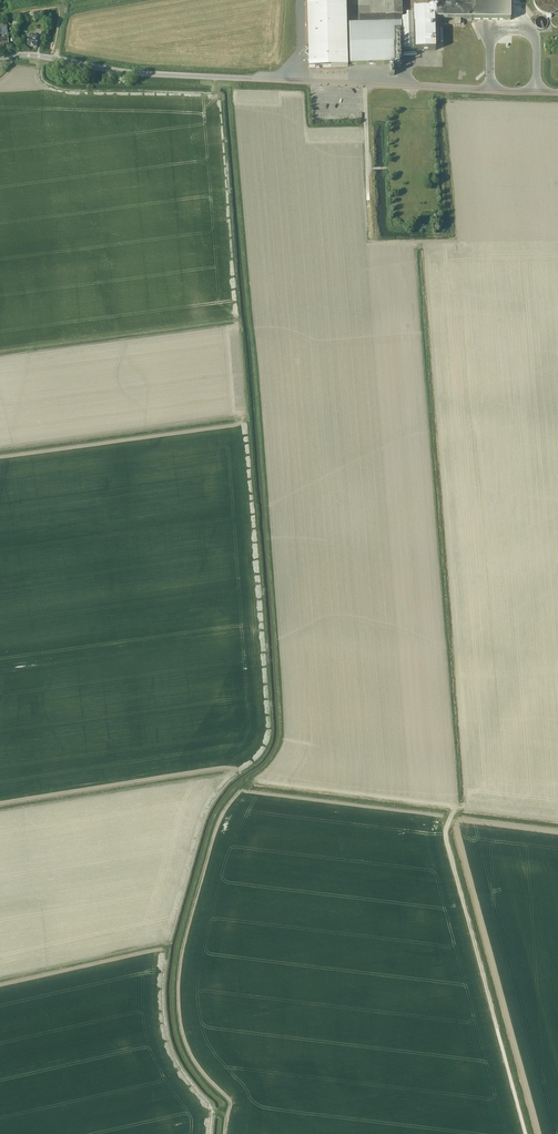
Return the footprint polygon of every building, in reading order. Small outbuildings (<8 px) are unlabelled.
[(426,5),(418,5),(418,9),(414,9),(414,15),(406,15),(406,18),(403,18),(403,0),(385,0),(385,15),(381,15),(358,16),(359,25),(345,25),(345,0),(305,1),(307,45),(304,48),(307,51),(304,54),(307,57),(308,69),(347,67),(347,66),(402,64),(402,51),(435,50),(434,24),(434,21),(434,19),(438,19),(441,19),(443,19),(443,24),(463,25),(463,20),(460,20),(460,19),(470,20),(490,20),(493,21),(509,21),(509,0),(426,0),(426,5)] [(532,1),(533,4),(534,7),(535,9),(536,11),(539,12),(541,14),(543,15),(546,15),(548,15),(551,15),(554,14),(557,12),(557,11),(557,0),(532,0),(532,1)] [(27,46),(37,48),(38,40),(37,40),(38,36),(30,34),(27,46)] [(4,36),(2,36),(2,38),(0,38),(0,49),(9,48),(8,42),(8,37),(4,37),(4,36)]
